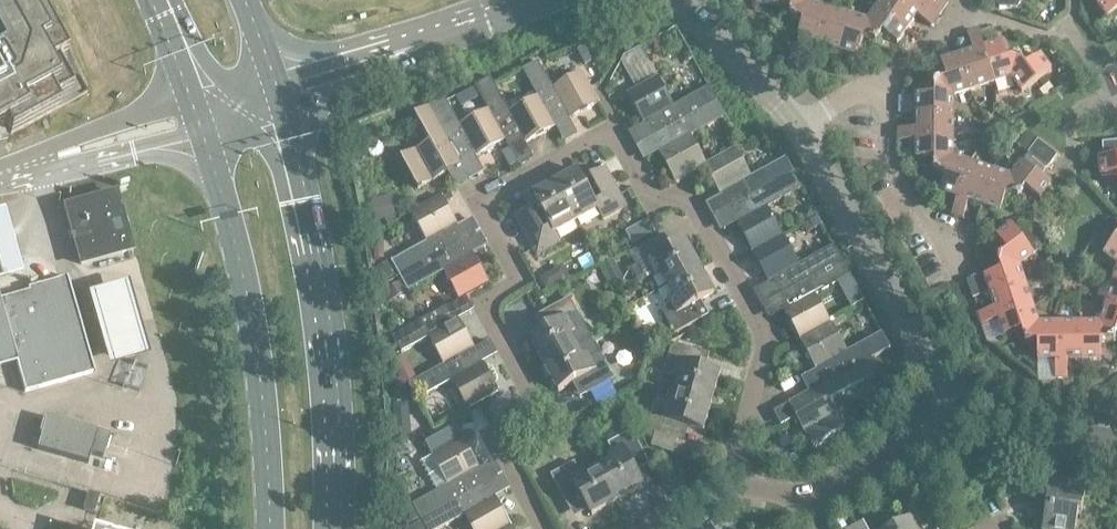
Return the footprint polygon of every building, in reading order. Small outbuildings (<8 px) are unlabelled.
[(4,126),(10,136),(40,119),(87,93),(37,0),(32,0),(26,3),(24,0),(0,0),(0,50),(2,53),(0,54),(0,128),(4,126)] [(810,0),(773,0),(773,7),(791,6),(791,19),(804,23),(798,40),(815,45),(826,10),(810,5),(810,0)] [(912,0),(884,0),(878,8),(908,30),(917,17),(931,27),(938,18),(924,8),(923,8),(912,0)] [(923,8),(924,8),(938,18),(948,4),(943,0),(912,0),(923,8)] [(1000,9),(1018,9),(1021,0),(997,0),(1000,9)] [(1096,5),(1108,20),(1116,12),(1116,0),(1102,0),(1096,5)] [(908,30),(878,8),(868,23),(852,18),(840,53),(859,58),(864,41),(876,45),(883,35),(897,45),(908,30)] [(852,18),(826,10),(815,45),(810,62),(821,65),(826,49),(840,53),(852,18)] [(985,50),(979,33),(968,37),(974,53),(958,58),(970,93),(995,85),(984,50),(985,50)] [(1001,45),(985,50),(984,50),(995,85),(1012,79),(1022,94),(1052,73),(1041,58),(1026,68),(1019,58),(1007,62),(1001,45)] [(624,56),(622,60),(629,74),(649,63),(640,47),(624,56)] [(589,55),(581,60),(585,65),(593,61),(589,55)] [(970,93),(958,58),(941,64),(947,80),(934,84),(934,97),(917,97),(917,115),(953,116),(953,98),(970,93)] [(554,90),(539,62),(523,71),(538,99),(539,98),(553,125),(554,124),(567,116),(570,120),(600,104),(592,89),(583,74),(554,90)] [(1069,74),(1054,83),(1058,90),(1072,81),(1069,74)] [(510,114),(491,79),(476,88),(489,112),(490,112),(506,142),(509,148),(524,140),(526,144),(556,128),(554,124),(553,125),(539,98),(538,99),(510,114)] [(674,107),(658,79),(634,92),(627,95),(644,125),(648,123),(656,137),(718,103),(709,88),(674,107)] [(899,97),(899,114),(910,114),(910,97),(899,97)] [(446,100),(431,108),(460,162),(474,154),(476,158),(506,142),(490,112),(489,112),(461,127),(446,100)] [(726,118),(718,103),(656,137),(664,151),(659,153),(676,183),(705,168),(705,167),(706,166),(706,165),(691,138),(726,118)] [(460,162),(431,108),(415,117),(430,144),(402,159),(418,190),(449,173),(446,169),(460,162)] [(953,116),(917,115),(916,130),(899,130),(899,142),(916,142),(953,142),(953,116)] [(369,147),(368,151),(370,155),(374,158),(378,158),(382,157),(384,154),(385,150),(383,146),(380,143),(376,142),(372,144),(369,147)] [(916,142),(916,159),(934,160),(934,173),(946,177),(941,194),(957,199),(958,199),(970,164),(953,159),(953,142),(916,142)] [(1058,156),(1038,142),(1028,154),(1048,169),(1058,156)] [(1100,145),(1102,160),(1116,158),(1116,143),(1100,145)] [(510,149),(503,153),(510,167),(518,162),(512,151),(511,152),(510,149)] [(735,149),(706,165),(706,166),(705,167),(705,168),(721,197),(725,195),(733,208),(795,174),(787,159),(751,178),(735,149)] [(1102,160),(1099,160),(1101,179),(1116,177),(1116,158),(1102,160)] [(995,173),(970,164),(958,199),(957,199),(952,216),(963,219),(969,203),(983,207),(995,173)] [(1011,178),(995,173),(983,207),(1001,213),(1006,197),(1018,201),(1026,190),(1040,201),(1051,186),(1022,164),(1011,178)] [(578,171),(555,183),(577,223),(597,211),(603,220),(626,208),(605,169),(589,177),(592,182),(585,185),(578,171)] [(803,190),(795,174),(733,208),(740,222),(737,224),(753,254),(783,237),(768,209),(803,190)] [(577,223),(555,183),(533,196),(541,210),(534,213),(531,209),(516,218),(537,257),(560,244),(555,234),(577,223)] [(451,193),(444,197),(447,203),(454,199),(451,193)] [(81,265),(131,251),(115,194),(65,208),(81,265)] [(391,197),(372,200),(375,222),(395,219),(391,197)] [(442,197),(426,205),(412,213),(428,243),(392,262),(400,277),(457,245),(450,232),(458,227),(442,197)] [(807,210),(805,216),(807,220),(811,221),(818,217),(812,207),(807,210)] [(0,214),(0,278),(31,270),(13,210),(0,214)] [(819,218),(811,222),(815,229),(822,224),(819,218)] [(646,222),(634,228),(640,240),(653,234),(646,222)] [(1112,225),(1107,232),(1116,239),(1116,238),(1116,229),(1112,225)] [(984,278),(990,295),(1025,284),(1020,267),(1034,257),(1012,227),(998,238),(1008,252),(997,260),(1001,273),(984,278)] [(373,237),(364,238),(366,259),(374,259),(373,237)] [(799,266),(783,237),(753,254),(769,284),(773,282),(781,296),(843,262),(835,247),(799,266)] [(1116,239),(1104,256),(1116,265),(1116,238),(1116,239)] [(661,275),(668,287),(700,269),(686,243),(666,254),(658,240),(631,255),(644,278),(653,273),(656,278),(661,275)] [(466,260),(457,245),(400,277),(409,292),(444,273),(460,302),(490,286),(473,255),(466,260)] [(613,261),(604,266),(609,276),(618,271),(613,261)] [(388,262),(377,268),(384,281),(395,275),(388,262)] [(852,277),(843,262),(781,296),(789,309),(785,311),(801,341),(831,324),(816,297),(852,277)] [(714,294),(700,269),(668,287),(674,298),(669,300),(671,305),(662,311),(674,334),(703,319),(695,305),(714,294)] [(548,274),(540,279),(546,290),(558,284),(554,276),(548,274)] [(67,278),(59,280),(32,288),(34,297),(1,307),(0,304),(0,363),(15,359),(25,393),(94,373),(67,278)] [(127,283),(87,294),(109,367),(109,384),(138,395),(148,356),(127,283)] [(1113,283),(1107,304),(1106,308),(1116,312),(1116,284),(1113,283)] [(397,284),(386,290),(392,300),(402,294),(397,284)] [(1033,308),(1025,284),(990,295),(995,310),(978,315),(982,326),(999,321),(998,320),(1033,308)] [(529,339),(544,366),(582,345),(592,340),(570,299),(541,314),(549,329),(529,339)] [(447,308),(424,320),(393,338),(402,353),(429,338),(445,365),(445,366),(471,352),(475,350),(459,320),(455,322),(447,308)] [(1039,325),(1033,308),(998,320),(999,321),(1004,338),(1021,332),(1025,344),(1038,344),(1038,362),(1056,362),(1057,362),(1057,325),(1039,325)] [(1106,308),(1100,325),(1082,325),(1083,361),(1101,361),(1101,343),(1113,343),(1116,332),(1116,312),(1106,308)] [(847,353),(831,324),(801,341),(818,370),(821,368),(829,382),(825,384),(825,385),(870,360),(891,349),(882,334),(847,353)] [(1083,361),(1082,325),(1057,325),(1057,362),(1056,362),(1056,379),(1068,379),(1068,362),(1083,361)] [(614,380),(592,340),(582,345),(544,366),(559,392),(579,381),(587,395),(614,380)] [(676,372),(671,391),(712,403),(721,374),(699,368),(703,352),(678,344),(672,348),(665,370),(676,372)] [(478,365),(471,352),(445,366),(445,365),(409,385),(418,400),(453,381),(469,410),(499,393),(482,363),(478,365)] [(825,385),(825,384),(794,401),(801,416),(798,418),(814,448),(844,432),(828,402),(878,375),(870,360),(825,385)] [(411,369),(399,375),(404,385),(416,378),(411,369)] [(400,379),(395,382),(399,389),(404,386),(400,379)] [(712,403),(671,391),(665,409),(655,406),(649,428),(652,433),(677,441),(682,425),(704,431),(712,403)] [(46,415),(37,449),(88,464),(97,430),(46,415)] [(404,421),(395,421),(397,436),(411,435),(410,426),(404,421)] [(479,470),(455,427),(426,443),(433,457),(422,464),(438,492),(414,505),(422,520),(483,486),(475,472),(479,470)] [(612,462),(600,469),(618,502),(644,488),(633,467),(647,459),(632,432),(608,445),(614,455),(609,457),(612,462)] [(795,454),(786,459),(790,465),(798,460),(795,454)] [(592,516),(618,502),(600,469),(588,475),(586,470),(581,473),(575,463),(551,477),(566,504),(581,496),(592,516)] [(1052,480),(1052,482),(1046,482),(1022,495),(1030,509),(1040,503),(1045,511),(1034,517),(1041,528),(1076,528),(1079,512),(1082,513),(1087,486),(1052,480)] [(483,486),(422,520),(427,528),(442,528),(465,516),(473,528),(509,528),(511,528),(495,499),(491,500),(483,486)] [(99,497),(88,494),(83,510),(94,513),(99,497)] [(413,507),(402,514),(408,525),(420,519),(413,507)] [(909,519),(890,528),(915,528),(909,519)]
